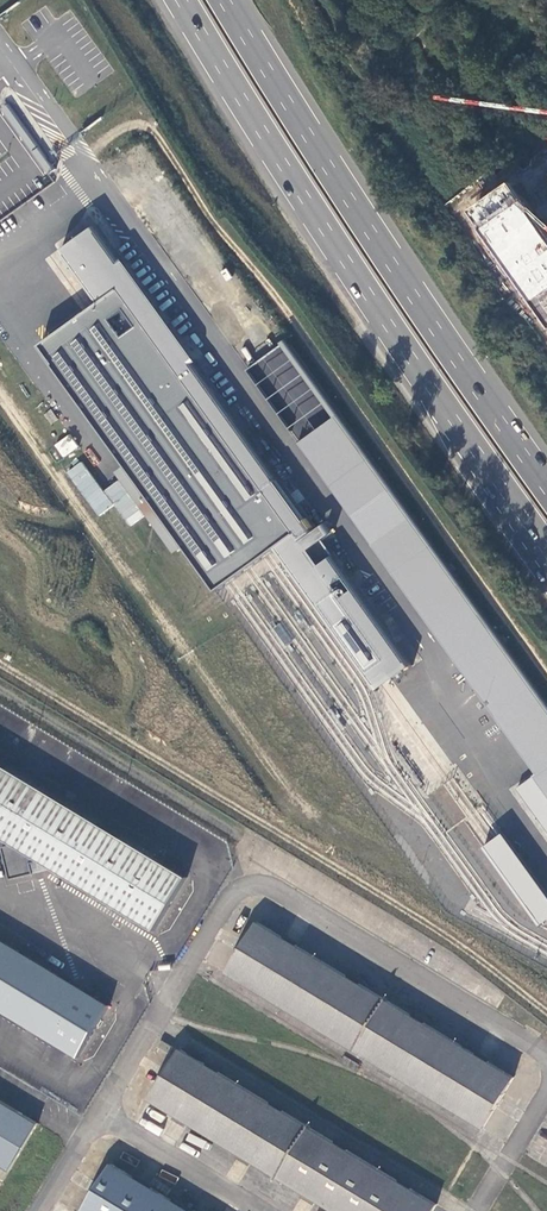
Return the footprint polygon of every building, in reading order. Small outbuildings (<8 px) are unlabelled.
[(9,105),(2,109),(48,174),(55,170),(53,166),(9,105)] [(526,201),(487,231),(546,315),(546,231),(526,201)] [(96,226),(61,252),(99,304),(114,294),(288,539),(293,545),(313,531),(191,364),(197,360),(123,258),(121,260),(96,226)] [(99,304),(90,311),(40,347),(127,468),(118,473),(175,553),(185,547),(216,590),(224,585),(229,581),(247,568),(266,556),(272,551),(274,549),(288,539),(114,294),(99,304)] [(248,370),(538,773),(518,789),(546,830),(546,701),(287,341),(248,370)] [(69,434),(53,445),(63,458),(78,447),(69,434)] [(288,539),(272,551),(373,690),(376,687),(380,684),(389,678),(412,663),(320,540),(331,533),(325,523),(313,531),(293,545),(288,539)] [(0,764),(0,838),(12,845),(2,847),(10,880),(34,876),(32,863),(39,862),(155,933),(188,878),(0,764)] [(503,833),(498,838),(494,841),(485,847),(541,927),(545,923),(546,922),(546,892),(503,833)] [(514,1079),(258,923),(227,974),(483,1130),(514,1079)] [(0,942),(0,1011),(78,1059),(109,1008),(0,942)] [(181,1050),(150,1101),(330,1210),(434,1210),(437,1206),(181,1050)] [(9,1173),(38,1125),(0,1102),(0,1168),(9,1173)] [(112,1164),(83,1210),(190,1210),(112,1164)]
